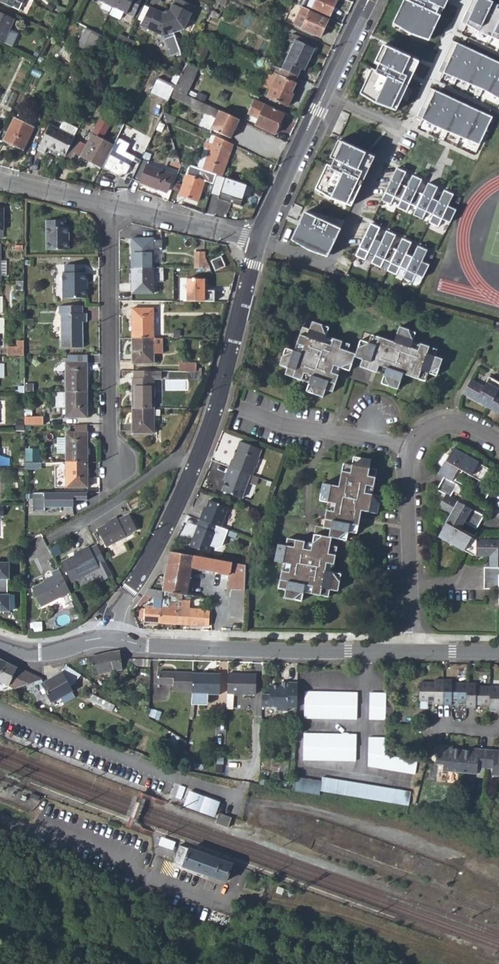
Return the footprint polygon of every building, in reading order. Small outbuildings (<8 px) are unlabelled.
[(113,7),(124,12),(127,14),(128,12),(130,8),(138,11),(143,0),(116,0),(113,7)] [(170,11),(172,12),(169,16),(168,17),(173,34),(184,29),(194,7),(180,0),(175,0),(170,11)] [(336,0),(315,0),(311,8),(329,16),(336,0)] [(441,15),(437,13),(440,7),(445,9),(449,0),(410,0),(409,0),(404,0),(395,20),(431,37),(441,15)] [(491,0),(473,0),(473,1),(477,3),(468,24),(478,30),(475,35),(478,36),(480,31),(490,36),(488,41),(491,42),(493,37),(498,40),(498,4),(491,0)] [(293,25),(301,29),(309,12),(310,10),(302,6),(293,25)] [(124,12),(113,7),(110,14),(120,19),(124,12)] [(162,14),(150,8),(141,27),(163,37),(170,58),(181,54),(173,34),(168,17),(165,18),(160,16),(162,14)] [(327,20),(309,12),(301,29),(319,37),(327,20)] [(4,44),(15,21),(0,13),(0,42),(4,44)] [(102,36),(86,28),(78,46),(89,52),(91,47),(96,49),(102,36)] [(294,42),(281,69),(296,76),(299,70),(303,71),(314,48),(305,45),(307,40),(292,33),(289,39),(294,42)] [(484,89),(486,85),(492,88),(490,92),(498,97),(498,62),(454,40),(450,48),(455,51),(445,72),(484,89)] [(372,69),(362,90),(398,107),(408,86),(404,84),(411,67),(416,69),(419,61),(383,44),(380,53),(384,55),(380,64),(376,71),(372,69)] [(384,55),(380,53),(375,62),(380,64),(384,55)] [(185,95),(198,69),(186,63),(185,65),(179,76),(173,90),(185,95)] [(404,84),(408,86),(416,69),(411,67),(404,84)] [(293,83),(296,76),(281,69),(278,76),(276,76),(266,97),(287,106),(292,96),(290,95),(295,84),(293,83)] [(270,87),(276,74),(270,72),(265,85),(270,87)] [(169,87),(173,90),(179,76),(175,74),(169,87)] [(432,98),(422,118),(433,124),(430,130),(433,131),(435,126),(445,130),(443,136),(446,137),(448,132),(458,136),(456,141),(458,143),(461,137),(477,145),(474,150),(477,152),(493,117),(431,88),(427,96),(432,98)] [(229,138),(238,119),(213,108),(185,95),(173,90),(170,97),(216,119),(211,130),(229,138)] [(255,125),(274,134),(283,114),(254,101),(248,113),(258,118),(255,125)] [(173,122),(174,118),(163,112),(166,123),(173,122)] [(74,153),(101,168),(113,145),(102,139),(111,121),(102,116),(87,144),(81,141),(74,153)] [(3,142),(22,151),(34,127),(14,118),(3,142)] [(58,129),(74,136),(78,129),(65,122),(61,122),(58,129)] [(47,148),(64,156),(74,136),(58,129),(49,124),(37,150),(44,153),(47,148)] [(221,176),(232,144),(215,136),(212,144),(206,143),(198,168),(215,174),(221,176)] [(317,186),(353,203),(363,181),(359,179),(367,163),(371,165),(375,157),(338,140),(335,148),(339,150),(335,159),(331,166),(327,164),(317,186)] [(101,168),(130,183),(131,180),(141,160),(113,145),(101,168)] [(339,150),(335,148),(330,157),(335,159),(339,150)] [(147,162),(141,160),(131,180),(166,193),(173,175),(147,164),(147,162)] [(359,179),(363,181),(370,167),(371,165),(367,163),(359,179)] [(212,184),(215,174),(198,168),(187,165),(176,194),(187,198),(197,202),(204,181),(212,184)] [(397,167),(382,199),(392,204),(395,196),(402,199),(408,186),(401,183),(407,172),(397,167)] [(221,176),(215,174),(212,184),(209,194),(218,197),(217,199),(239,206),(242,197),(247,198),(251,186),(221,176)] [(423,179),(413,175),(408,186),(402,199),(398,207),(407,211),(411,203),(418,207),(424,194),(417,191),(423,179)] [(438,187),(429,182),(424,194),(418,207),(414,214),(423,218),(427,211),(433,214),(439,201),(433,198),(438,187)] [(454,194),(445,190),(439,201),(433,214),(430,222),(439,226),(443,218),(451,222),(457,209),(449,205),(454,194)] [(304,212),(292,237),(329,254),(341,229),(304,212)] [(46,250),(68,250),(68,227),(64,227),(65,221),(46,221),(46,250)] [(371,223),(356,255),(365,259),(369,252),(375,255),(381,242),(375,239),(380,227),(371,223)] [(396,235),(387,230),(381,242),(375,255),(372,262),(381,267),(385,259),(391,262),(397,249),(391,246),(396,235)] [(412,242),(403,238),(397,249),(391,262),(388,270),(397,274),(400,267),(407,270),(413,257),(407,254),(412,242)] [(132,239),(132,268),(153,268),(153,248),(161,248),(161,240),(153,240),(152,239),(132,239)] [(428,250),(419,245),(413,257),(407,270),(404,277),(413,281),(416,274),(424,277),(430,265),(422,261),(428,250)] [(193,268),(209,268),(204,255),(204,251),(193,251),(193,268)] [(215,271),(225,266),(221,257),(211,261),(215,271)] [(63,298),(86,298),(86,273),(84,272),(84,265),(64,265),(64,273),(62,273),(63,298)] [(153,293),(153,278),(153,268),(132,268),(132,294),(153,293)] [(153,268),(153,278),(162,278),(162,268),(153,268)] [(187,302),(214,302),(214,291),(207,291),(204,291),(204,285),(204,279),(187,279),(187,302)] [(82,314),(82,306),(57,306),(57,313),(60,313),(61,347),(82,347),(82,322),(86,322),(86,314),(82,314)] [(132,308),(132,338),(153,339),(152,308),(132,308)] [(304,374),(312,376),(306,391),(323,397),(326,390),(332,392),(338,375),(332,373),(334,366),(341,369),(342,367),(352,364),(355,354),(347,351),(350,345),(333,339),(331,345),(324,343),(326,335),(325,335),(322,326),(322,325),(312,322),(309,330),(302,327),(296,344),(303,347),(301,353),(285,348),(279,365),(287,367),(285,375),(301,381),(304,374)] [(388,387),(397,389),(403,374),(417,379),(420,371),(436,376),(442,359),(434,357),(437,350),(420,344),(418,351),(410,348),(413,340),(412,339),(408,332),(409,330),(399,327),(394,342),(379,337),(377,345),(369,343),(359,346),(356,356),(363,358),(361,365),(377,371),(379,366),(386,368),(383,376),(384,376),(388,387)] [(160,354),(160,338),(153,339),(132,338),(132,363),(153,363),(153,354),(160,354)] [(8,347),(8,356),(23,356),(23,340),(17,340),(17,347),(8,347)] [(65,363),(65,392),(87,393),(87,363),(68,363),(65,363)] [(182,364),(181,372),(200,373),(200,364),(182,364)] [(162,378),(162,372),(134,371),(134,378),(132,379),(132,409),(153,408),(153,378),(162,378)] [(463,394),(498,414),(498,396),(496,394),(498,389),(498,383),(489,377),(483,387),(471,380),(463,394)] [(87,417),(87,393),(65,392),(65,417),(87,417)] [(153,433),(153,408),(132,409),(132,433),(153,433)] [(26,423),(44,424),(45,416),(26,415),(26,423)] [(65,432),(65,463),(86,463),(86,432),(75,432),(65,432)] [(232,458),(228,467),(251,475),(253,468),(256,466),(259,459),(258,456),(261,449),(240,441),(233,458),(232,458)] [(439,536),(473,556),(490,556),(490,567),(484,568),(484,589),(498,589),(498,604),(498,541),(477,541),(459,531),(464,522),(476,528),(483,516),(450,497),(457,485),(451,481),(458,469),(479,481),(472,493),(485,500),(492,487),(483,483),(490,470),(453,449),(438,474),(444,477),(437,490),(445,494),(438,508),(450,515),(439,536)] [(328,503),(335,505),(332,521),(341,523),(342,520),(349,522),(349,525),(359,526),(361,511),(377,514),(379,504),(378,504),(373,496),(373,495),(365,493),(366,486),(373,487),(376,470),(369,469),(371,460),(353,457),(350,473),(341,472),(338,486),(322,484),(320,494),(328,503)] [(86,487),(86,463),(65,463),(65,487),(86,487)] [(241,498),(251,475),(228,467),(226,474),(228,475),(225,481),(222,490),(241,498)] [(263,495),(269,496),(273,483),(259,478),(257,484),(266,488),(263,495)] [(44,507),(72,507),(72,500),(86,500),(86,493),(33,492),(32,511),(44,511),(44,507)] [(203,512),(200,519),(219,527),(221,527),(228,507),(210,500),(205,512),(203,512)] [(136,530),(127,512),(116,518),(115,515),(107,519),(108,521),(96,527),(106,547),(125,537),(125,536),(136,530)] [(209,553),(219,527),(200,519),(191,546),(209,553)] [(285,590),(284,598),(301,601),(304,586),(312,587),(311,594),(328,597),(330,590),(338,592),(341,574),(325,571),(326,563),(334,565),(337,548),(330,546),(331,538),(314,534),(311,550),(303,549),(304,542),(287,539),(286,546),(277,544),(274,562),(290,565),(289,573),(281,571),(278,589),(285,590)] [(58,556),(68,576),(95,562),(101,573),(108,569),(102,556),(93,538),(86,542),(85,540),(70,547),(71,549),(58,556)] [(175,592),(177,593),(183,594),(186,595),(191,567),(218,572),(219,573),(229,574),(228,588),(231,589),(230,622),(243,622),(245,565),(170,551),(163,591),(175,592)] [(8,562),(0,562),(0,587),(7,587),(6,580),(9,580),(8,562)] [(36,600),(65,584),(54,562),(46,566),(46,568),(41,571),(42,573),(26,582),(36,600)] [(0,587),(0,613),(10,612),(9,594),(7,594),(7,587),(0,587)] [(144,622),(160,623),(162,608),(162,603),(162,599),(163,597),(163,591),(149,588),(139,601),(143,603),(147,602),(151,597),(154,598),(153,607),(145,606),(145,609),(142,609),(139,612),(139,617),(141,621),(143,621),(144,622)] [(182,601),(183,594),(177,593),(176,600),(169,600),(168,603),(162,603),(162,608),(160,623),(175,624),(176,606),(181,607),(182,601)] [(190,601),(182,601),(181,607),(176,606),(175,624),(208,626),(209,611),(190,609),(190,601)] [(122,670),(121,666),(121,659),(120,652),(108,653),(90,657),(94,675),(122,670)] [(7,663),(0,677),(0,682),(15,689),(42,679),(7,663)] [(81,676),(66,666),(62,673),(42,684),(52,702),(60,698),(63,704),(75,697),(70,688),(81,676)] [(173,691),(192,691),(193,674),(158,673),(158,684),(173,685),(173,691)] [(193,674),(192,691),(191,705),(195,706),(207,706),(207,695),(220,696),(220,675),(193,674)] [(256,675),(228,675),(227,694),(256,695),(256,675)] [(420,683),(420,701),(434,701),(434,704),(451,705),(451,701),(466,702),(466,707),(475,708),(475,705),(489,705),(489,711),(498,711),(498,686),(476,686),(476,683),(452,683),(451,680),(435,679),(435,683),(420,683)] [(288,710),(289,701),(289,698),(297,698),(298,682),(289,682),(289,681),(282,680),(282,685),(270,685),(270,694),(262,694),(262,706),(278,707),(278,710),(288,710)] [(113,710),(116,704),(91,691),(88,697),(113,710)] [(357,694),(307,692),(307,719),(356,719),(357,694)] [(369,693),(369,719),(385,720),(386,693),(369,693)] [(356,735),(306,734),(306,760),(355,761),(356,735)] [(368,737),(367,766),(414,768),(415,755),(384,753),(384,737),(368,737)] [(478,749),(478,753),(469,752),(454,751),(446,750),(446,747),(437,746),(435,765),(442,766),(442,771),(476,774),(476,768),(491,769),(491,775),(498,776),(498,755),(495,755),(495,751),(478,749)] [(410,792),(323,778),(322,781),(295,778),(295,789),(306,792),(320,795),(321,791),(408,805),(410,792)] [(217,820),(216,822),(227,827),(230,817),(220,813),(217,820)] [(175,842),(169,840),(166,846),(172,848),(175,842)] [(174,863),(226,882),(233,864),(181,846),(174,863)]
